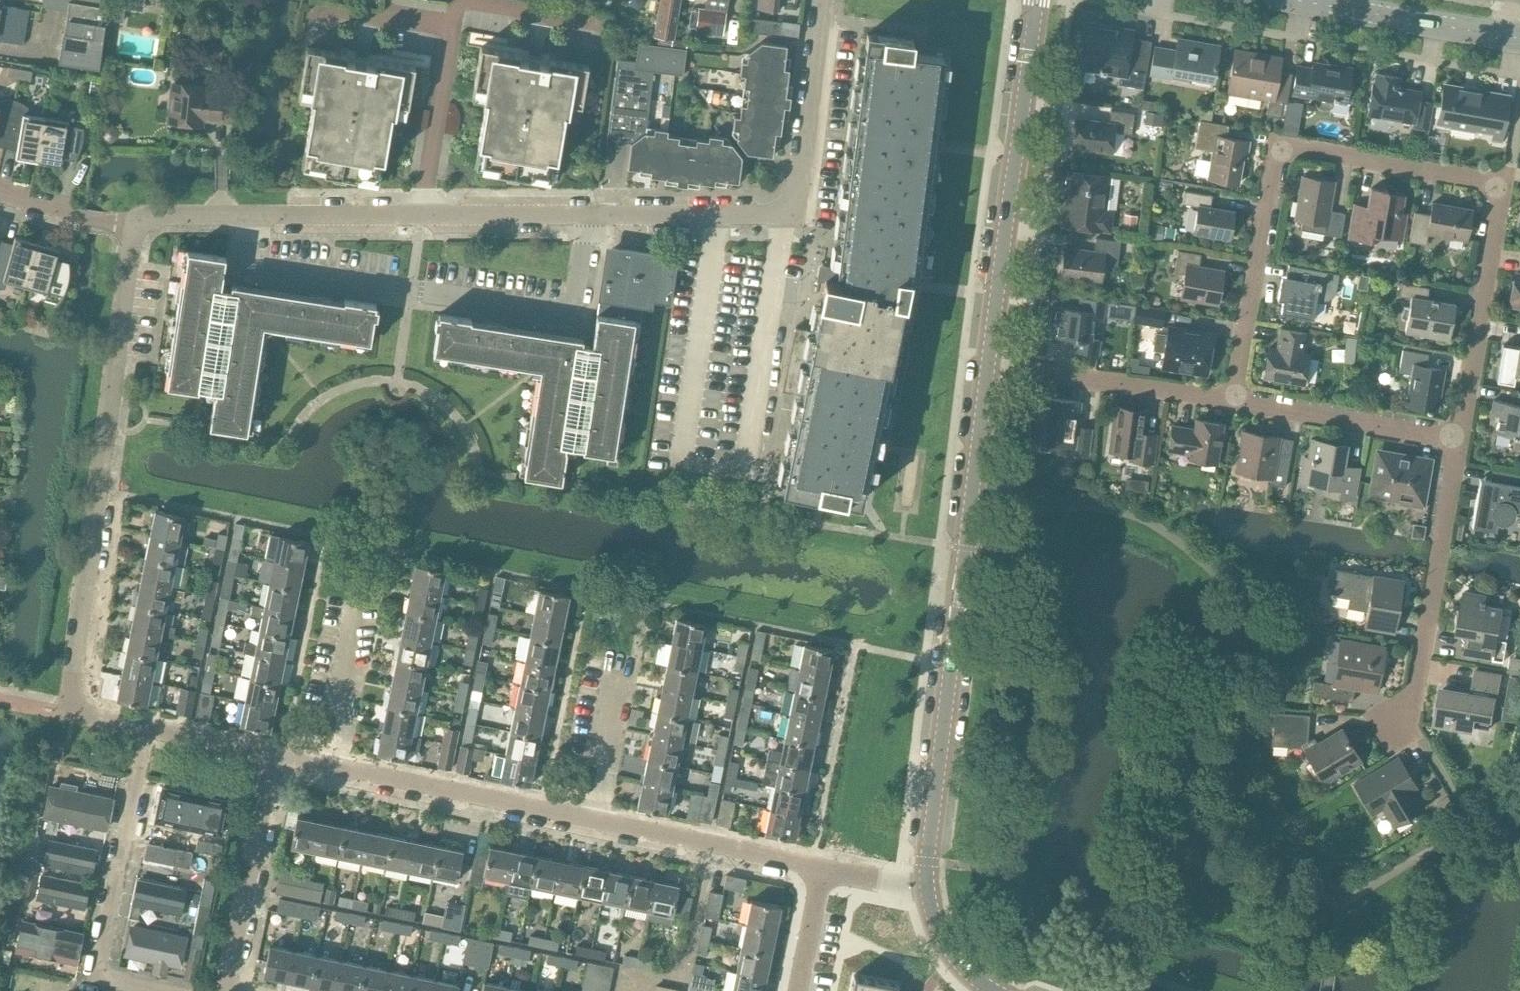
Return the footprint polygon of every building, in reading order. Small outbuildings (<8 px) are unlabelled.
[(16,43),(23,44),(29,9),(14,7),(2,5),(3,0),(0,0),(0,40),(8,41),(16,43)] [(655,35),(673,38),(677,15),(680,0),(661,0),(658,15),(655,35)] [(678,25),(677,36),(687,37),(688,27),(723,32),(726,15),(726,11),(727,11),(728,0),(707,0),(705,8),(692,7),(693,2),(682,0),(678,25)] [(757,6),(779,9),(780,0),(758,0),(757,6)] [(68,1),(58,62),(96,69),(107,8),(68,1)] [(750,31),(780,35),(781,22),(751,18),(750,31)] [(1118,83),(1143,88),(1151,40),(1131,37),(1132,30),(1090,23),(1082,66),(1100,70),(1100,72),(1105,73),(1105,70),(1120,73),(1118,83)] [(915,278),(940,83),(943,56),(912,52),(913,38),(867,33),(837,268),(830,267),(828,280),(894,297),(897,276),(915,278)] [(619,34),(618,41),(626,42),(627,35),(619,34)] [(1156,47),(1156,46),(1155,46),(1150,73),(1187,79),(1188,75),(1214,80),(1219,46),(1178,38),(1176,51),(1156,47)] [(743,86),(748,87),(747,96),(789,101),(790,95),(785,94),(788,68),(784,67),(786,44),(762,41),(748,53),(747,61),(741,60),(739,74),(745,74),(743,86)] [(654,70),(654,71),(684,74),(687,48),(639,42),(636,61),(637,61),(636,68),(654,70)] [(486,103),(475,168),(508,174),(507,181),(519,183),(520,176),(554,182),(565,116),(579,119),(589,64),(481,46),(471,100),(486,103)] [(348,53),(339,52),(308,47),(299,101),(313,104),(302,169),(335,175),(334,182),(346,184),(347,177),(380,183),(392,117),(406,120),(416,65),(348,53)] [(1235,48),(1227,92),(1269,100),(1266,113),(1280,116),(1283,102),(1287,103),(1292,73),(1279,71),(1281,56),(1235,48)] [(646,132),(654,71),(654,70),(636,68),(637,61),(636,61),(618,59),(607,139),(631,142),(646,132)] [(1339,65),(1339,66),(1317,62),(1314,65),(1313,68),(1297,65),(1292,93),(1316,97),(1315,102),(1318,106),(1323,108),(1328,108),(1332,105),(1333,100),(1352,103),(1354,86),(1349,85),(1352,68),(1339,65)] [(19,77),(21,68),(9,66),(7,75),(19,77)] [(21,68),(19,77),(31,79),(32,70),(21,68)] [(1415,121),(1414,126),(1428,128),(1432,102),(1418,100),(1420,91),(1397,87),(1399,76),(1377,73),(1375,83),(1373,83),(1368,113),(1372,114),(1371,119),(1376,126),(1385,127),(1392,122),(1393,117),(1415,121)] [(173,83),(172,94),(168,98),(168,106),(171,110),(169,121),(201,125),(202,117),(228,120),(231,93),(204,91),(205,86),(173,83)] [(1475,129),(1475,126),(1495,129),(1493,139),(1501,140),(1508,101),(1494,99),(1495,93),(1478,90),(1478,91),(1461,89),(1462,87),(1444,84),(1438,120),(1452,122),(1451,125),(1475,129)] [(784,106),(789,106),(789,101),(747,96),(746,104),(741,104),(739,116),(734,115),(733,128),(738,129),(736,139),(747,152),(772,155),(775,132),(780,132),(784,106)] [(4,147),(14,101),(10,100),(7,100),(3,100),(0,101),(0,146),(4,147)] [(14,101),(4,147),(17,149),(16,156),(17,157),(39,160),(46,116),(25,113),(26,107),(23,105),(20,103),(17,102),(14,101)] [(1115,131),(1132,133),(1134,112),(1111,109),(1109,121),(1076,117),(1072,147),(1112,152),(1115,131)] [(46,116),(39,160),(61,164),(62,164),(63,157),(74,159),(73,160),(74,161),(76,158),(77,156),(79,153),(81,149),(82,146),(83,143),(84,140),(84,137),(85,133),(85,130),(85,127),(84,124),(84,121),(83,118),(82,114),(81,112),(80,112),(81,115),(62,111),(61,119),(46,116)] [(1249,140),(1226,136),(1229,124),(1200,119),(1195,147),(1212,150),(1208,177),(1238,183),(1243,155),(1246,155),(1249,140)] [(100,129),(99,136),(105,141),(112,142),(117,137),(118,129),(113,124),(105,123),(100,129)] [(646,132),(631,142),(628,167),(651,170),(651,175),(677,179),(677,184),(682,185),(687,142),(679,141),(680,136),(668,134),(668,130),(655,128),(654,133),(646,132)] [(739,181),(739,179),(742,155),(732,142),(722,141),(723,136),(710,135),(709,140),(697,138),(696,143),(687,142),(682,185),(688,186),(688,180),(715,183),(716,178),(739,181)] [(1067,186),(1064,210),(1084,212),(1082,228),(1102,230),(1102,229),(1109,230),(1112,211),(1104,210),(1105,207),(1108,205),(1109,197),(1107,194),(1107,191),(1110,189),(1111,181),(1109,178),(1109,175),(1069,169),(1069,173),(1066,175),(1065,183),(1067,186)] [(1341,236),(1345,212),(1329,210),(1334,181),(1303,175),(1295,218),(1302,219),(1300,229),(1341,236)] [(1401,212),(1404,195),(1388,193),(1388,190),(1371,187),(1368,206),(1355,203),(1349,236),(1376,241),(1380,238),(1380,234),(1401,238),(1406,213),(1401,212)] [(1182,203),(1198,205),(1193,232),(1229,238),(1234,210),(1210,206),(1212,194),(1184,190),(1182,203)] [(1414,211),(1409,240),(1426,243),(1428,232),(1466,238),(1472,209),(1432,202),(1430,214),(1414,211)] [(0,248),(0,286),(4,285),(5,280),(26,285),(38,242),(16,236),(15,236),(13,243),(2,240),(0,248)] [(1061,278),(1101,283),(1103,264),(1117,266),(1120,240),(1096,237),(1094,252),(1065,248),(1061,278)] [(38,242),(26,285),(47,291),(45,298),(57,302),(55,303),(56,304),(58,302),(60,300),(62,297),(64,294),(65,291),(66,289),(68,286),(69,282),(70,279),(70,276),(71,273),(71,269),(71,267),(71,263),(70,260),(70,257),(69,257),(69,258),(58,255),(60,248),(59,248),(38,242)] [(669,300),(675,255),(614,247),(614,248),(607,253),(597,313),(641,320),(644,296),(669,300)] [(1201,253),(1178,249),(1174,271),(1185,273),(1181,297),(1218,304),(1224,269),(1199,265),(1201,253)] [(265,333),(266,332),(271,328),(356,341),(356,339),(370,341),(376,303),(344,298),(343,305),(221,286),(226,256),(188,250),(186,264),(184,264),(165,385),(199,390),(199,387),(216,390),(215,394),(214,394),(209,426),(247,431),(250,418),(251,418),(265,333)] [(1339,273),(1289,264),(1287,277),(1281,276),(1277,298),(1283,299),(1281,311),(1313,317),(1316,298),(1323,300),(1327,299),(1331,297),(1334,295),(1336,291),(1339,273)] [(1515,273),(1510,304),(1519,306),(1519,274),(1515,273)] [(795,326),(782,390),(783,390),(794,392),(794,393),(802,394),(782,487),(818,494),(818,492),(860,501),(882,394),(898,397),(908,350),(892,347),(902,299),(894,297),(828,280),(826,279),(824,286),(820,306),(815,330),(808,329),(796,326),(795,326)] [(1401,282),(1399,295),(1411,297),(1405,331),(1449,339),(1455,303),(1427,298),(1429,287),(1401,282)] [(1079,308),(1052,305),(1050,319),(1058,320),(1056,336),(1075,339),(1074,351),(1098,354),(1100,338),(1091,337),(1094,319),(1102,320),(1105,299),(1081,296),(1079,308)] [(1116,303),(1107,301),(1105,316),(1114,317),(1116,303)] [(1137,303),(1134,321),(1162,326),(1165,308),(1137,303)] [(439,313),(433,351),(448,353),(447,355),(532,368),(537,375),(524,460),(526,460),(524,474),(562,480),(567,448),(565,448),(566,444),(583,446),(582,449),(616,454),(637,321),(640,321),(641,320),(597,313),(592,344),(470,325),(471,318),(439,313)] [(1162,366),(1206,373),(1213,334),(1169,326),(1168,334),(1155,332),(1152,350),(1165,352),(1162,366)] [(1304,384),(1309,353),(1302,352),(1306,332),(1281,328),(1277,348),(1269,346),(1264,377),(1304,384)] [(1519,342),(1518,344),(1518,346),(1503,344),(1497,379),(1513,382),(1514,374),(1519,375),(1519,341),(1519,342)] [(1428,353),(1403,349),(1399,371),(1413,374),(1408,404),(1426,407),(1426,410),(1431,411),(1431,408),(1437,409),(1444,369),(1426,366),(1428,353)] [(1512,435),(1516,436),(1515,447),(1519,448),(1519,391),(1517,403),(1494,399),(1491,414),(1499,415),(1496,432),(1513,435),(1512,435)] [(1087,454),(1091,428),(1077,427),(1080,401),(1041,396),(1035,436),(1074,441),(1073,445),(1074,446),(1073,453),(1087,454)] [(1138,460),(1153,462),(1156,434),(1143,432),(1146,410),(1116,406),(1110,450),(1139,454),(1138,460)] [(1172,424),(1168,450),(1190,454),(1189,457),(1217,462),(1224,423),(1196,418),(1194,428),(1172,424)] [(1244,430),(1237,470),(1271,476),(1270,483),(1285,486),(1292,446),(1278,443),(1279,436),(1244,430)] [(1308,457),(1304,456),(1300,476),(1326,481),(1325,485),(1327,485),(1326,493),(1354,498),(1358,470),(1343,468),(1346,448),(1332,445),(1333,441),(1311,438),(1308,457)] [(1403,457),(1377,453),(1369,494),(1400,500),(1399,503),(1423,507),(1430,466),(1416,464),(1418,456),(1403,454),(1403,457)] [(1472,525),(1496,529),(1498,517),(1511,508),(1519,510),(1519,473),(1500,469),(1498,481),(1480,478),(1472,525)] [(180,540),(185,516),(156,510),(151,534),(180,540)] [(175,564),(180,540),(151,534),(146,558),(175,564)] [(216,548),(225,549),(228,536),(219,534),(216,548)] [(271,534),(266,558),(275,560),(304,566),(309,541),(271,534)] [(231,550),(240,552),(243,539),(233,537),(231,550)] [(225,549),(216,548),(213,562),(222,563),(225,549)] [(170,587),(175,564),(146,558),(141,581),(170,587)] [(226,574),(235,576),(238,562),(229,560),(226,574)] [(275,560),(270,583),(299,589),(304,566),(275,560)] [(416,564),(411,588),(441,594),(446,570),(416,564)] [(1404,598),(1406,585),(1403,580),(1357,572),(1355,568),(1351,571),(1334,568),(1330,594),(1349,598),(1347,607),(1367,611),(1365,626),(1395,631),(1400,597),(1404,598)] [(235,576),(226,574),(221,598),(230,600),(235,576)] [(207,594),(215,596),(218,582),(210,580),(207,594)] [(141,581),(136,605),(166,611),(168,599),(182,601),(184,590),(170,588),(170,587),(141,581)] [(294,613),(299,589),(270,583),(265,606),(294,613)] [(476,601),(484,603),(487,589),(479,587),(476,601)] [(411,588),(406,612),(436,618),(441,594),(411,588)] [(539,589),(534,613),(564,619),(569,595),(539,589)] [(490,604),(499,606),(502,592),(493,590),(490,604)] [(1487,601),(1485,601),(1486,594),(1465,591),(1457,632),(1468,634),(1464,654),(1504,660),(1508,640),(1498,638),(1503,608),(1486,605),(1487,601)] [(215,596),(207,594),(202,619),(210,621),(212,611),(215,596)] [(216,621),(225,623),(230,600),(221,598),(216,621)] [(484,603),(476,601),(473,616),(481,617),(484,603)] [(289,636),(294,613),(265,606),(253,604),(250,614),(263,617),(260,630),(289,636)] [(163,624),(166,611),(136,605),(132,628),(161,634),(173,636),(175,626),(163,624)] [(406,612),(401,635),(431,641),(436,618),(406,612)] [(485,628),(494,629),(497,615),(488,613),(485,628)] [(534,613),(529,636),(559,643),(564,619),(534,613)] [(677,618),(672,642),(701,647),(706,623),(677,618)] [(225,623),(216,621),(211,645),(220,647),(222,637),(225,623)] [(197,641),(206,643),(209,629),(200,627),(197,641)] [(156,658),(161,634),(132,628),(127,652),(156,658)] [(494,629),(485,628),(482,642),(491,644),(494,629)] [(284,660),(289,636),(260,630),(257,644),(245,641),(243,651),(255,654),(284,660)] [(466,648),(475,649),(478,636),(469,634),(466,648)] [(426,664),(431,641),(401,635),(396,658),(426,664)] [(529,636),(525,660),(554,666),(559,643),(529,636)] [(1341,638),(1340,640),(1333,683),(1314,680),(1312,694),(1352,701),(1354,688),(1377,692),(1385,646),(1341,638)] [(206,643),(197,641),(194,656),(203,658),(206,643)] [(737,655),(745,656),(748,642),(740,641),(737,655)] [(672,642),(667,665),(696,671),(701,647),(672,642)] [(828,674),(833,649),(804,643),(799,667),(828,674)] [(759,659),(762,645),(754,644),(751,658),(759,659)] [(475,649),(466,648),(463,662),(472,664),(475,649)] [(151,681),(156,658),(127,652),(122,675),(151,681)] [(206,668),(216,670),(219,656),(209,654),(206,668)] [(280,683),(284,660),(255,654),(250,677),(280,683)] [(745,656),(737,655),(734,669),(742,671),(745,656)] [(396,658),(392,682),(421,688),(426,664),(396,658)] [(476,674),(485,676),(488,662),(479,660),(476,674)] [(525,660),(520,683),(549,689),(554,666),(525,660)] [(667,665),(662,688),(691,694),(696,671),(667,665)] [(746,681),(755,683),(758,669),(749,667),(746,681)] [(823,697),(828,674),(799,667),(794,691),(823,697)] [(216,670),(206,668),(201,692),(210,693),(212,684),(213,684),(216,670)] [(1437,703),(1437,724),(1471,724),(1490,727),(1495,698),(1497,699),(1501,674),(1475,670),(1471,693),(1442,688),(1440,703),(1437,703)] [(187,689),(196,690),(199,676),(190,674),(187,689)] [(485,676),(476,674),(473,689),(482,690),(485,676)] [(146,705),(151,681),(122,675),(117,699),(146,705)] [(275,707),(280,683),(250,677),(245,701),(275,707)] [(457,695),(465,697),(468,683),(460,681),(457,695)] [(755,683),(746,681),(743,696),(752,697),(755,683)] [(392,682),(387,705),(416,711),(421,688),(392,682)] [(520,683),(515,707),(544,713),(549,689),(520,683)] [(196,690),(187,689),(180,687),(176,712),(191,715),(196,690)] [(662,688),(657,712),(687,718),(691,694),(662,688)] [(727,702),(735,703),(738,690),(730,688),(727,702)] [(818,720),(823,697),(794,691),(789,714),(818,720)] [(209,718),(214,694),(210,693),(201,692),(196,716),(209,718)] [(465,697),(457,695),(454,709),(462,711),(465,697)] [(270,731),(275,707),(245,701),(240,725),(270,731)] [(735,703),(727,702),(724,716),(732,718),(735,703)] [(412,735),(416,711),(387,705),(382,729),(412,735)] [(736,729),(745,730),(750,707),(741,706),(739,714),(736,729)] [(466,721),(475,723),(478,709),(469,707),(466,721)] [(515,707),(510,730),(540,736),(544,713),(515,707)] [(1274,711),(1272,745),(1303,747),(1324,781),(1360,759),(1341,728),(1317,743),(1314,736),(1307,740),(1309,714),(1274,711)] [(657,712),(652,735),(682,742),(687,718),(657,712)] [(813,744),(818,720),(789,714),(784,738),(813,744)] [(475,723),(466,721),(463,736),(472,737),(475,723)] [(447,742),(456,744),(458,730),(450,728),(447,742)] [(377,753),(407,759),(409,747),(419,749),(421,737),(412,735),(382,729),(377,753)] [(745,730),(736,729),(734,743),(742,744),(745,730)] [(510,730),(505,754),(535,760),(540,736),(510,730)] [(652,735),(647,759),(677,765),(682,742),(652,735)] [(717,749),(725,750),(728,736),(720,735),(717,749)] [(809,767),(813,744),(784,738),(781,751),(769,749),(766,759),(809,767)] [(456,744),(447,742),(443,741),(438,765),(451,768),(456,744)] [(64,748),(52,745),(50,757),(62,759),(64,748)] [(485,750),(462,745),(456,769),(469,772),(472,759),(483,761),(485,750)] [(725,750),(717,749),(714,763),(722,765),(725,750)] [(530,784),(535,760),(505,754),(500,778),(530,784)] [(1413,816),(1416,814),(1415,812),(1423,807),(1413,789),(1416,787),(1398,757),(1354,783),(1373,813),(1382,807),(1393,825),(1411,814),(1413,816)] [(647,759),(642,782),(672,788),(677,765),(647,759)] [(804,791),(809,767),(766,759),(764,770),(777,772),(774,785),(804,791)] [(727,775),(736,777),(738,763),(730,761),(727,775)] [(29,813),(40,816),(49,771),(38,769),(29,813)] [(736,777),(727,775),(724,789),(733,791),(736,777)] [(667,813),(672,788),(642,782),(637,806),(667,813)] [(708,796),(716,797),(719,783),(710,782),(708,796)] [(799,815),(804,791),(774,785),(770,809),(799,815)] [(45,815),(107,827),(113,799),(50,786),(45,815)] [(228,800),(163,787),(156,820),(221,834),(228,800)] [(716,797),(708,796),(704,795),(698,819),(711,822),(716,797)] [(734,801),(722,799),(717,823),(729,826),(734,801)] [(794,839),(799,815),(770,809),(765,833),(794,839)] [(29,813),(26,827),(37,829),(40,816),(29,813)] [(315,851),(321,821),(297,816),(294,828),(284,826),(280,844),(315,851)] [(315,851),(338,856),(344,826),(321,821),(315,851)] [(368,831),(344,826),(338,856),(361,861),(368,831)] [(391,836),(368,831),(361,861),(385,866),(391,836)] [(414,841),(391,836),(385,866),(408,870),(414,841)] [(96,849),(49,839),(44,863),(92,872),(96,849)] [(210,853),(221,855),(223,844),(198,839),(196,850),(210,853)] [(438,845),(414,841),(408,870),(432,875),(438,845)] [(191,852),(148,844),(145,858),(188,867),(191,852)] [(463,851),(438,845),(432,875),(456,881),(463,851)] [(508,881),(514,851),(490,846),(488,855),(483,875),(508,881)] [(204,878),(215,880),(220,856),(201,851),(196,877),(204,878)] [(537,856),(514,851),(508,881),(531,885),(537,856)] [(488,855),(475,853),(468,883),(481,886),(483,875),(488,855)] [(531,885),(555,890),(560,861),(537,856),(531,885)] [(555,890),(577,895),(584,865),(560,861),(555,890)] [(19,863),(11,900),(22,902),(27,904),(36,867),(19,863)] [(577,895),(601,900),(608,870),(584,865),(577,895)] [(280,868),(275,891),(304,898),(309,879),(310,874),(280,868)] [(601,900),(625,905),(631,875),(608,870),(601,900)] [(37,898),(84,907),(89,884),(42,874),(37,898)] [(625,905),(649,910),(655,880),(631,875),(625,905)] [(204,878),(202,891),(213,893),(215,880),(204,878)] [(133,903),(180,913),(185,889),(139,879),(133,903)] [(319,901),(323,882),(309,879),(304,898),(319,901)] [(655,880),(649,910),(647,919),(670,924),(672,914),(688,918),(692,897),(677,894),(678,885),(655,880)] [(326,887),(323,902),(334,904),(337,889),(326,887)] [(213,893),(202,891),(199,904),(210,906),(213,893)] [(717,918),(722,894),(710,892),(705,915),(717,918)] [(352,907),(353,899),(339,896),(337,904),(352,907)] [(303,904),(279,899),(277,911),(300,917),(303,904)] [(353,899),(352,907),(366,910),(367,902),(353,899)] [(11,900),(8,913),(19,915),(22,902),(11,900)] [(751,900),(746,924),(775,930),(780,906),(751,900)] [(424,910),(422,922),(459,930),(465,905),(447,901),(444,915),(424,910)] [(199,904),(193,932),(204,934),(210,906),(199,904)] [(320,907),(303,904),(300,917),(298,928),(305,930),(308,919),(317,921),(320,907)] [(398,917),(400,909),(386,906),(384,914),(398,917)] [(336,909),(334,920),(348,923),(351,913),(336,909)] [(400,909),(398,917),(413,920),(414,912),(400,909)] [(8,913),(5,926),(16,929),(19,915),(8,913)] [(363,927),(365,916),(351,913),(348,923),(363,927)] [(383,919),(381,930),(396,932),(398,922),(383,919)] [(82,933),(23,920),(17,949),(76,961),(82,933)] [(410,935),(412,925),(398,922),(396,932),(410,935)] [(700,939),(709,941),(712,926),(703,924),(700,939)] [(770,953),(775,930),(746,924),(741,947),(770,953)] [(129,955),(155,960),(153,972),(165,974),(167,962),(180,965),(186,936),(135,926),(130,929),(126,950),(129,955)] [(483,926),(481,934),(496,937),(498,929),(483,926)] [(430,929),(428,939),(443,942),(445,931),(430,929)] [(498,929),(496,937),(510,940),(512,932),(498,929)] [(457,944),(459,934),(445,931),(443,942),(457,944)] [(202,948),(204,934),(193,932),(183,978),(195,981),(202,948)] [(542,947),(544,938),(530,935),(528,944),(542,947)] [(493,943),(468,938),(463,963),(487,968),(493,943)] [(544,938),(542,947),(557,950),(559,942),(544,938)] [(709,941),(700,939),(697,953),(706,955),(709,941)] [(501,944),(499,954),(514,957),(517,947),(501,944)] [(288,980),(294,950),(270,945),(263,975),(288,980)] [(590,957),(591,948),(577,945),(575,954),(590,957)] [(529,960),(531,949),(517,947),(514,957),(529,960)] [(766,977),(770,953),(741,947),(736,971),(766,977)] [(591,948),(590,957),(604,960),(605,951),(591,948)] [(317,955),(294,950),(288,980),(311,985),(317,955)] [(549,954),(547,963),(561,967),(564,957),(549,954)] [(341,960),(317,955),(311,985),(335,990),(341,960)] [(637,967),(638,958),(624,955),(622,964),(637,967)] [(576,970),(578,960),(564,957),(561,967),(576,970)] [(638,958),(637,967),(651,970),(653,961),(638,958)] [(341,960),(335,990),(341,990),(359,990),(364,965),(341,960)] [(610,979),(612,968),(588,963),(586,974),(610,979)] [(364,965),(359,990),(383,990),(388,970),(364,965)] [(388,970),(383,990),(408,990),(411,975),(388,970)] [(766,977),(736,971),(732,990),(763,990),(766,977)] [(690,986),(699,988),(702,973),(693,972),(690,986)] [(847,990),(893,990),(894,981),(851,973),(847,990)] [(607,990),(610,979),(586,974),(583,985),(607,990)] [(411,975),(408,990),(432,990),(435,980),(411,975)] [(432,990),(458,990),(459,985),(435,980),(432,990)] [(508,987),(484,982),(482,990),(507,990),(508,987)]
